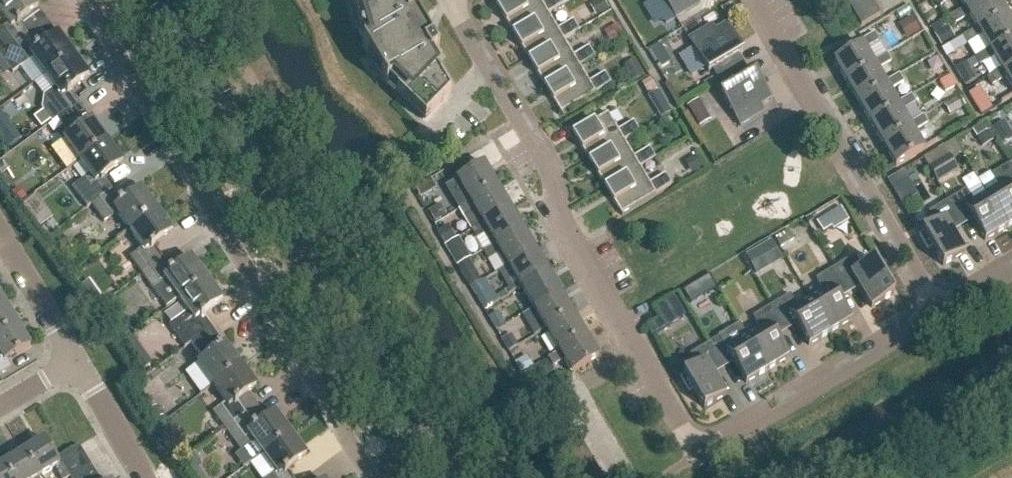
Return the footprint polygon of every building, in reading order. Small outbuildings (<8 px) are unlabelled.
[(31,0),(5,0),(0,4),(0,13),(8,24),(0,30),(0,40),(8,51),(29,36),(20,23),(38,10),(31,0)] [(391,0),(353,0),(351,1),(364,47),(362,48),(386,88),(388,87),(422,120),(447,95),(448,94),(428,62),(437,57),(437,58),(438,57),(414,17),(413,18),(405,23),(391,0)] [(539,0),(509,0),(497,7),(513,34),(548,14),(572,0),(548,0),(542,4),(539,0)] [(608,10),(603,0),(599,0),(589,6),(595,18),(608,10)] [(676,19),(699,6),(696,0),(664,0),(676,19)] [(871,0),(863,0),(850,8),(856,17),(875,6),(871,0)] [(997,0),(988,0),(967,12),(965,8),(951,16),(956,25),(969,16),(977,29),(979,33),(1007,16),(997,0)] [(965,8),(967,12),(988,0),(960,0),(965,8)] [(881,16),(875,6),(856,17),(862,27),(881,16)] [(557,30),(548,14),(513,34),(529,61),(564,41),(579,31),(573,21),(557,30)] [(1007,16),(979,33),(977,29),(963,37),(968,46),(982,38),(989,50),(991,54),(1011,41),(1011,25),(1007,16)] [(901,39),(914,33),(908,19),(895,24),(901,39)] [(606,32),(612,43),(623,36),(617,25),(606,32)] [(744,66),(738,56),(742,53),(726,26),(715,33),(712,27),(688,41),(708,74),(712,71),(718,82),(744,66)] [(940,47),(954,39),(948,28),(934,35),(940,47)] [(675,34),(662,43),(671,58),(684,49),(675,34)] [(834,63),(847,84),(875,67),(873,63),(865,51),(880,42),(875,34),(860,43),(862,47),(834,63)] [(46,76),(73,57),(57,35),(38,49),(29,36),(8,51),(1,56),(13,73),(33,58),(46,76)] [(573,57),(564,41),(529,61),(545,88),(579,67),(595,58),(589,47),(573,57)] [(991,54),(989,50),(975,58),(980,66),(994,58),(1002,70),(1004,74),(1011,69),(1011,41),(991,54)] [(660,47),(651,52),(658,64),(667,59),(660,47)] [(887,55),(873,63),(875,67),(847,84),(859,105),(887,88),(885,84),(878,71),(892,63),(887,55)] [(88,78),(73,57),(46,76),(55,89),(43,97),(42,110),(52,124),(58,119),(79,104),(70,92),(88,78)] [(631,81),(643,74),(635,60),(623,67),(631,81)] [(964,87),(975,81),(965,63),(954,70),(964,87)] [(760,108),(771,101),(755,74),(751,77),(744,66),(718,82),(725,92),(721,95),(740,127),(763,114),(760,108)] [(589,83),(579,67),(545,88),(562,116),(563,115),(562,114),(611,84),(604,74),(589,83)] [(1004,74),(1002,70),(988,79),(992,87),(1007,78),(1011,87),(1011,69),(1004,74)] [(899,75),(885,84),(887,88),(859,105),(871,125),(900,108),(897,105),(890,92),(904,83),(899,75)] [(657,91),(651,80),(643,85),(650,96),(657,91)] [(981,117),(992,110),(979,89),(968,95),(981,117)] [(911,96),(897,105),(900,108),(871,125),(884,146),(912,129),(910,125),(902,112),(916,104),(911,96)] [(950,115),(962,108),(957,100),(945,107),(950,115)] [(699,128),(710,121),(698,101),(687,107),(699,128)] [(92,122),(79,104),(58,119),(71,137),(65,141),(80,162),(108,142),(93,121),(92,122)] [(0,114),(0,129),(9,123),(1,113),(0,114)] [(608,114),(573,135),(590,162),(624,142),(640,133),(633,122),(618,131),(608,114)] [(915,133),(928,125),(923,117),(910,125),(912,129),(884,146),(896,167),(924,150),(915,133)] [(1011,139),(1011,135),(1004,122),(991,130),(1000,146),(1011,139)] [(982,149),(993,142),(986,132),(976,139),(982,149)] [(124,163),(108,142),(80,162),(90,176),(73,189),(87,209),(92,206),(114,190),(104,177),(124,163)] [(634,158),(624,142),(590,162),(605,189),(640,168),(655,159),(649,149),(634,158)] [(948,155),(927,168),(937,185),(958,172),(948,155)] [(692,175),(702,169),(695,158),(685,164),(692,175)] [(1010,164),(991,175),(998,187),(986,194),(1006,229),(1011,226),(1011,167),(1010,164)] [(456,182),(469,203),(497,187),(484,165),(456,182)] [(649,184),(640,168),(605,189),(622,217),(623,216),(622,215),(671,186),(665,175),(649,184)] [(917,195),(905,171),(883,182),(895,206),(917,195)] [(482,225),(509,209),(497,187),(469,203),(470,204),(457,211),(462,220),(475,213),(482,225)] [(130,231),(158,211),(142,189),(123,203),(114,190),(92,206),(105,223),(118,214),(130,231)] [(1006,229),(986,194),(973,202),(966,191),(947,202),(960,223),(970,217),(985,242),(1006,229)] [(965,254),(950,229),(960,223),(947,202),(929,213),(935,224),(922,232),(923,234),(919,236),(928,251),(932,248),(943,267),(965,254)] [(435,223),(446,217),(439,205),(428,212),(435,223)] [(522,230),(509,209),(482,225),(470,232),(475,241),(487,234),(494,246),(522,230)] [(834,231),(849,222),(841,209),(815,224),(821,234),(832,228),(834,231)] [(174,232),(158,211),(130,231),(143,249),(130,258),(142,274),(163,259),(154,247),(174,232)] [(44,239),(55,231),(43,215),(32,223),(44,239)] [(445,247),(456,240),(448,227),(437,233),(445,247)] [(535,252),(522,230),(494,246),(495,247),(483,254),(488,262),(500,255),(507,267),(535,252)] [(780,249),(794,241),(788,231),(775,240),(780,249)] [(54,246),(63,242),(58,233),(50,238),(54,246)] [(773,244),(748,258),(757,273),(781,259),(773,244)] [(457,268),(466,262),(459,249),(449,254),(457,268)] [(547,273),(535,252),(507,267),(494,275),(495,276),(507,268),(520,289),(547,273)] [(180,300),(208,280),(192,258),(173,272),(163,259),(142,274),(154,292),(167,282),(180,300)] [(853,258),(834,269),(847,291),(857,285),(872,309),(893,296),(882,277),(887,275),(878,260),(874,263),(873,261),(859,269),(853,258)] [(469,289),(481,282),(469,262),(457,269),(469,289)] [(837,297),(847,291),(834,269),(815,280),(822,291),(809,299),(830,334),(851,321),(837,297)] [(560,294),(547,273),(520,289),(532,311),(560,294)] [(192,343),(213,328),(204,315),(223,301),(208,280),(180,300),(190,313),(169,328),(185,349),(192,343)] [(482,310),(497,301),(485,280),(481,282),(469,289),(482,310)] [(89,281),(79,289),(88,302),(99,294),(89,281)] [(99,294),(88,302),(93,309),(104,301),(99,294)] [(572,316),(560,294),(532,311),(545,332),(572,316)] [(830,334),(809,299),(797,307),(790,295),(771,307),(784,328),(794,322),(809,347),(830,334)] [(671,299),(651,311),(661,329),(681,317),(671,299)] [(6,307),(0,310),(0,338),(18,327),(6,307)] [(774,334),(784,328),(771,307),(753,318),(759,329),(747,337),(767,371),(788,359),(774,334)] [(585,337),(572,316),(545,332),(557,353),(585,337)] [(132,332),(123,320),(109,331),(118,343),(132,332)] [(767,371),(747,337),(740,325),(708,344),(721,366),(731,360),(746,384),(767,371)] [(18,327),(0,338),(0,378),(12,370),(11,369),(10,370),(6,363),(31,348),(18,327)] [(226,345),(213,328),(192,343),(205,361),(199,365),(214,386),(241,366),(226,345)] [(508,353),(518,347),(511,335),(501,341),(508,353)] [(570,375),(598,359),(585,337),(557,353),(557,354),(546,360),(551,369),(563,362),(570,375)] [(121,347),(140,374),(153,365),(134,338),(121,347)] [(711,372),(721,366),(708,344),(690,355),(697,367),(683,375),(684,376),(680,379),(689,394),(693,391),(704,409),(726,396),(711,372)] [(520,375),(533,368),(527,357),(514,364),(520,375)] [(257,388),(241,366),(214,386),(227,404),(214,413),(226,429),(257,406),(248,394),(257,388)] [(263,456),(290,435),(275,414),(266,420),(257,406),(226,429),(238,447),(250,438),(263,456)] [(154,424),(163,417),(156,408),(147,415),(154,424)] [(551,436),(570,424),(565,416),(546,427),(551,436)] [(290,435),(263,456),(276,473),(269,477),(291,477),(286,471),(306,457),(290,435)] [(65,470),(62,465),(60,467),(56,460),(44,441),(23,454),(38,477),(42,477),(55,470),(61,477),(70,477),(65,470)] [(65,470),(85,457),(79,447),(56,460),(60,467),(62,465),(65,470)] [(573,473),(592,462),(587,453),(568,465),(573,473)] [(23,454),(3,466),(10,477),(38,477),(23,454)] [(196,455),(184,463),(192,474),(203,465),(196,455)] [(92,468),(85,457),(65,470),(70,477),(75,477),(92,468)] [(598,472),(592,462),(573,473),(576,477),(587,477),(598,472)] [(3,466),(0,468),(0,477),(10,477),(3,466)] [(92,468),(75,477),(98,477),(92,468)]
